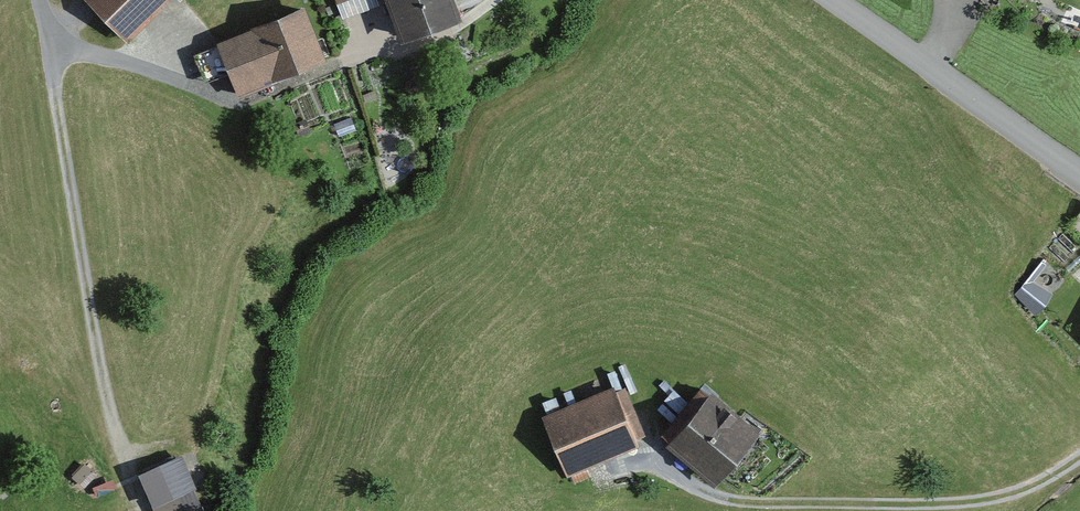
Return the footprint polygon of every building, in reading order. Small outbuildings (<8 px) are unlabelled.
[(73,6),(115,49),(164,0),(79,0),(73,6)] [(386,45),(450,28),(443,0),(375,0),(386,45)] [(294,19),(211,46),(226,93),(309,66),(294,19)] [(1013,289),(1078,359),(1079,356),(1079,235),(1070,226),(1013,289)] [(608,387),(536,416),(560,474),(631,446),(608,387)] [(749,436),(692,392),(656,438),(713,483),(749,436)] [(129,473),(142,510),(145,510),(196,494),(182,455),(129,473)]
